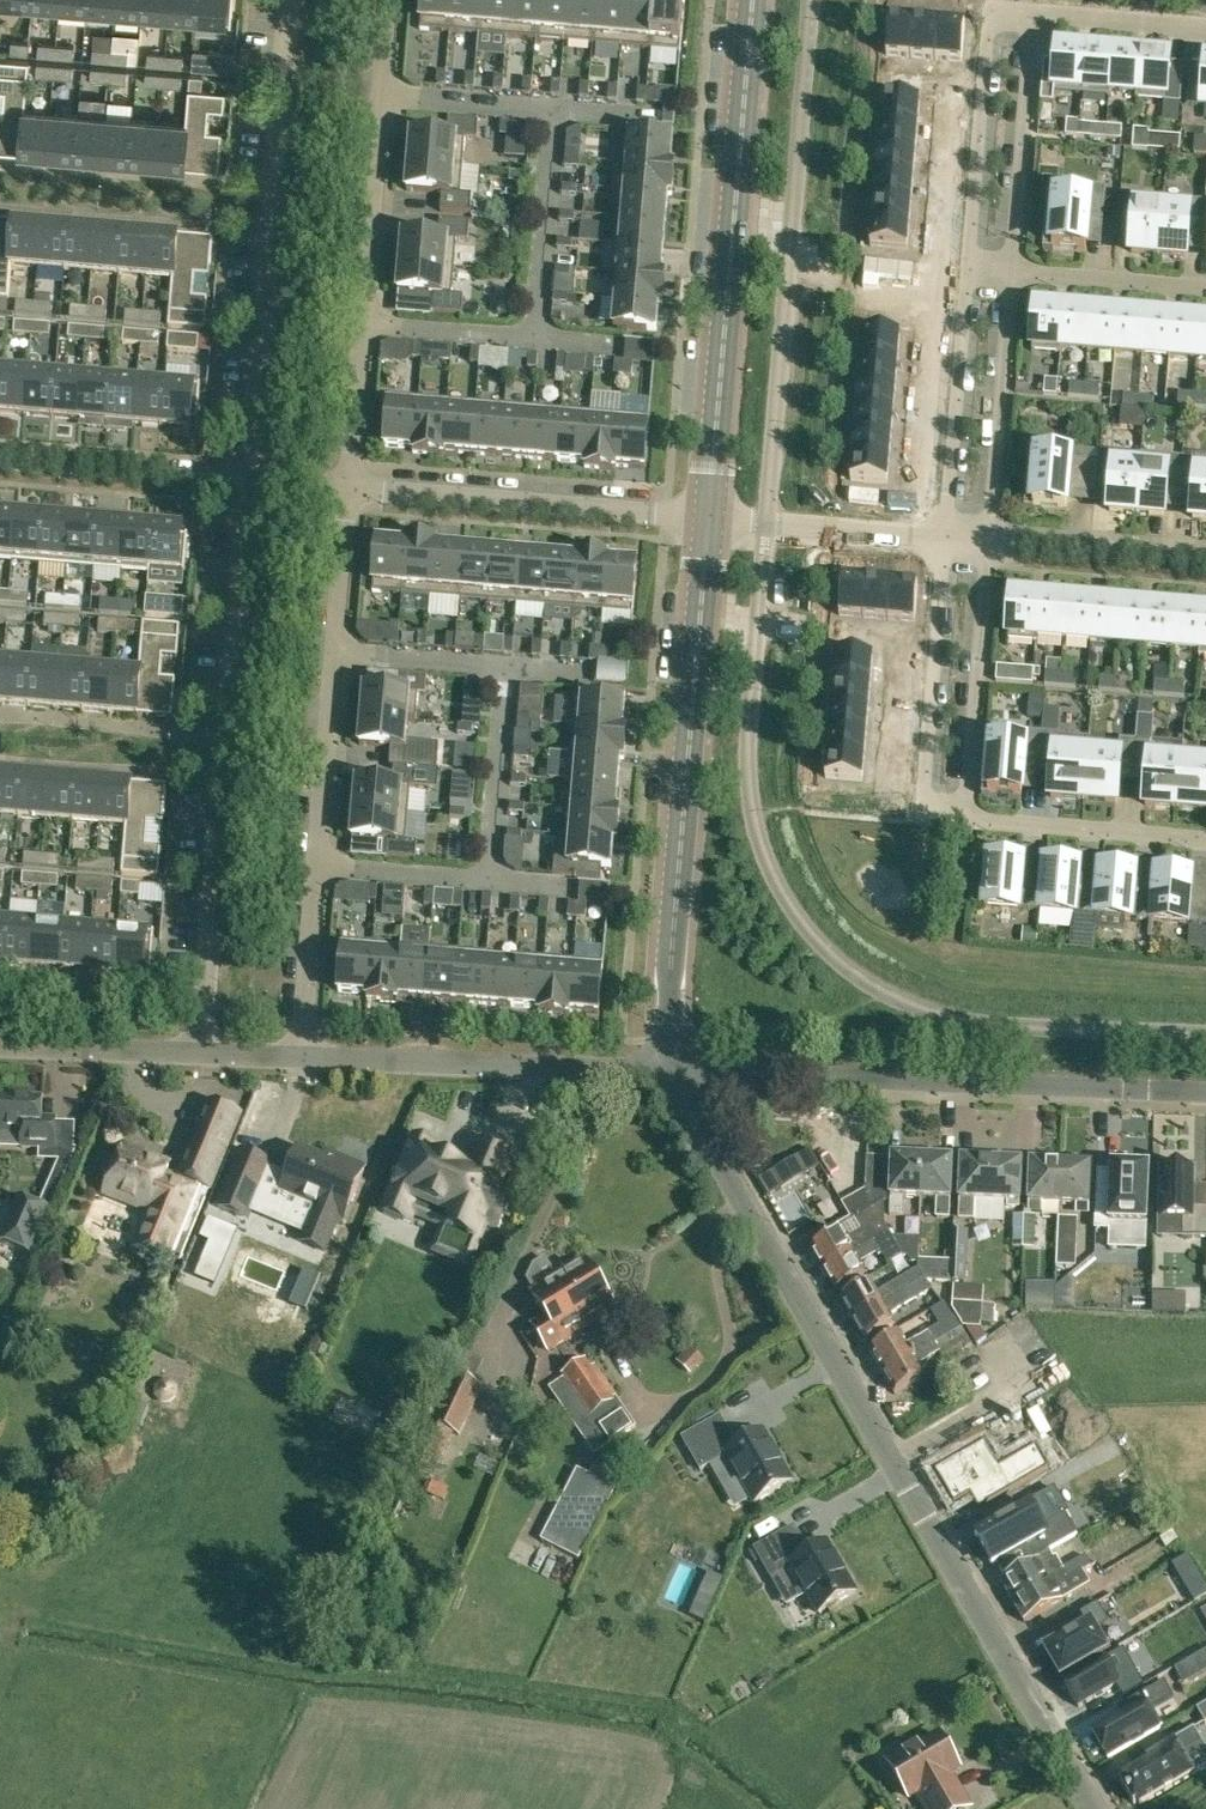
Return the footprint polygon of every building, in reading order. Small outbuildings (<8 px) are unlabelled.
[(32,6),(59,8),(60,0),(33,0),(32,6)] [(87,11),(87,0),(60,0),(59,8),(87,11)] [(87,11),(114,13),(115,0),(87,0),(87,11)] [(114,13),(141,15),(142,0),(115,0),(114,13)] [(141,15),(168,18),(170,0),(142,0),(141,15)] [(197,0),(170,0),(168,18),(195,20),(197,0)] [(195,20),(224,22),(230,23),(229,25),(231,25),(233,0),(197,0),(195,20)] [(420,29),(450,32),(452,0),(423,0),(420,29)] [(478,34),(481,0),(452,0),(450,32),(478,34)] [(507,37),(510,0),(481,0),(478,34),(507,37)] [(507,37),(536,39),(539,0),(510,0),(507,37)] [(536,39),(564,42),(568,0),(539,0),(536,39)] [(564,42),(593,44),(597,0),(568,0),(564,42)] [(621,46),(625,0),(597,0),(593,44),(621,46)] [(650,49),(654,0),(625,0),(621,46),(650,49)] [(650,49),(680,51),(684,0),(681,0),(654,0),(650,49)] [(890,18),(887,54),(912,56),(915,20),(890,18)] [(915,20),(912,56),(937,59),(940,22),(915,20)] [(940,22),(937,59),(962,61),(965,24),(940,22)] [(11,41),(10,53),(28,55),(29,42),(11,41)] [(37,56),(55,57),(56,45),(38,43),(37,56)] [(74,46),(56,45),(55,57),(73,59),(74,46)] [(1086,48),(1076,47),(1058,45),(1056,62),(1044,61),(1040,102),(1054,103),(1055,93),(1082,95),(1082,94),(1086,48)] [(92,60),(110,62),(111,49),(93,48),(92,60)] [(1113,50),(1086,48),(1082,94),(1109,96),(1113,50)] [(129,51),(111,49),(110,62),(128,63),(129,51)] [(231,53),(192,50),(191,68),(229,71),(231,53)] [(1140,52),(1113,50),(1109,96),(1136,99),(1140,52)] [(146,65),(164,66),(165,54),(147,52),(146,65)] [(1169,55),(1151,53),(1140,52),(1136,99),(1165,101),(1169,55)] [(183,55),(165,54),(164,66),(182,68),(183,55)] [(8,153),(8,154),(9,155),(9,153),(20,154),(23,110),(25,110),(29,62),(0,59),(0,91),(4,92),(2,113),(0,113),(0,152),(8,153)] [(36,75),(54,77),(55,64),(37,63),(36,75)] [(55,64),(54,77),(72,78),(73,66),(55,64)] [(108,81),(109,69),(91,67),(90,80),(108,81)] [(1205,106),(1205,68),(1205,72),(1190,70),(1187,105),(1205,106)] [(127,70),(109,69),(108,81),(126,83),(127,70)] [(437,71),(436,85),(445,86),(446,72),(437,71)] [(162,86),(163,73),(146,72),(145,84),(162,86)] [(163,73),(162,86),(181,87),(182,75),(163,73)] [(466,73),(465,88),(474,88),(475,74),(466,73)] [(190,75),(185,124),(187,124),(183,168),(193,168),(193,170),(195,170),(195,169),(218,171),(222,132),(207,131),(209,109),(223,110),(225,92),(223,92),(201,90),(202,77),(190,75)] [(493,90),(502,91),(503,77),(494,76),(493,90)] [(522,92),(531,93),(532,79),(523,78),(522,92)] [(892,80),(891,90),(909,92),(910,81),(892,80)] [(551,95),(560,96),(561,81),(552,81),(551,95)] [(579,97),(588,98),(589,84),(580,83),(579,97)] [(925,83),(923,100),(933,101),(934,83),(925,83)] [(934,83),(933,101),(942,102),(944,84),(934,83)] [(608,100),(617,101),(618,86),(609,86),(608,100)] [(647,89),(638,88),(637,102),(646,103),(647,89)] [(646,103),(655,104),(656,90),(647,89),(646,103)] [(883,97),(881,122),(918,125),(920,100),(883,97)] [(949,103),(948,113),(966,114),(967,104),(949,103)] [(50,113),(25,110),(23,110),(20,154),(46,156),(46,158),(47,158),(50,113)] [(50,113),(47,158),(48,156),(74,158),(78,115),(50,113)] [(100,162),(101,162),(105,117),(78,115),(74,158),(100,161),(100,162)] [(102,161),(128,163),(132,120),(105,117),(101,162),(102,162),(102,161)] [(409,162),(463,166),(465,139),(477,140),(478,121),(449,118),(447,136),(411,133),(409,162)] [(159,122),(132,120),(128,163),(155,165),(155,167),(156,167),(159,122)] [(1067,120),(1065,135),(1078,136),(1080,121),(1067,120)] [(159,122),(156,167),(156,165),(183,168),(187,124),(185,124),(159,122)] [(498,155),(517,155),(518,123),(492,122),(492,135),(499,135),(498,155)] [(881,122),(879,147),(916,150),(918,125),(881,122)] [(1091,137),(1106,139),(1107,125),(1092,124),(1091,137)] [(1122,127),(1107,125),(1106,139),(1121,140),(1122,127)] [(674,167),(674,166),(670,165),(672,138),(630,135),(627,163),(674,167)] [(1133,135),(1132,148),(1148,149),(1149,136),(1133,135)] [(946,143),(945,152),(962,154),(963,144),(946,143)] [(879,147),(877,171),(914,174),(916,150),(879,147)] [(580,159),(580,150),(566,148),(565,157),(580,159)] [(1108,149),(1107,157),(1119,158),(1120,149),(1108,149)] [(945,152),(944,162),(962,164),(962,154),(945,152)] [(565,157),(564,167),(579,168),(580,159),(565,157)] [(463,166),(409,162),(406,190),(442,193),(441,211),(470,214),(472,195),(460,194),(463,166)] [(1201,162),(1198,191),(1205,192),(1205,163),(1201,162)] [(671,194),(674,167),(627,163),(625,190),(671,194)] [(523,172),(510,171),(509,180),(522,181),(523,172)] [(877,171),(875,195),(911,198),(914,174),(877,171)] [(1056,197),(1055,213),(1054,220),(1049,219),(1049,220),(1046,219),(1045,228),(1043,249),(1053,250),(1054,245),(1085,248),(1088,219),(1103,220),(1106,186),(1079,183),(1078,199),(1056,197)] [(563,185),(562,194),(576,195),(577,186),(563,185)] [(665,221),(668,195),(671,195),(671,194),(625,190),(623,217),(665,221)] [(941,191),(941,201),(958,202),(959,193),(941,191)] [(1131,252),(1158,254),(1163,197),(1121,194),(1116,243),(1118,243),(1119,237),(1132,238),(1131,252)] [(875,195),(873,220),(909,223),(911,198),(875,195)] [(1201,243),(1204,201),(1163,197),(1158,254),(1185,256),(1186,242),(1201,243)] [(941,201),(940,211),(957,212),(958,202),(941,201)] [(520,210),(508,209),(507,219),(520,219),(520,210)] [(561,212),(560,221),(574,222),(575,213),(561,212)] [(663,248),(665,221),(623,217),(620,244),(663,248)] [(14,221),(3,220),(4,219),(2,219),(2,220),(0,220),(0,313),(7,313),(11,265),(10,265),(14,221)] [(454,267),(457,240),(468,241),(470,222),(440,220),(439,238),(403,235),(400,263),(454,267)] [(873,220),(871,245),(907,248),(909,223),(873,220)] [(40,223),(14,221),(10,265),(11,265),(37,267),(41,222),(40,222),(40,223)] [(42,222),(41,222),(37,267),(65,269),(68,226),(42,224),(42,222)] [(68,226),(65,269),(92,272),(96,227),(95,227),(95,228),(68,226)] [(92,272),(119,274),(123,231),(96,228),(96,227),(92,272)] [(149,233),(123,231),(119,274),(146,276),(150,231),(149,231),(149,233)] [(173,279),(177,235),(151,233),(151,231),(150,231),(146,276),(173,279)] [(187,236),(177,235),(173,279),(168,327),(205,330),(212,238),(189,236),(189,235),(188,234),(187,236)] [(558,239),(557,248),(572,249),(573,240),(558,239)] [(937,241),(937,251),(954,252),(955,243),(937,241)] [(665,276),(665,275),(661,274),(663,248),(620,244),(618,272),(665,276)] [(454,267),(400,263),(398,291),(434,294),(432,312),(462,315),(463,296),(452,295),(454,267)] [(556,266),(555,275),(569,277),(570,268),(556,266)] [(662,303),(665,276),(618,272),(616,299),(662,303)] [(554,293),(553,303),(567,304),(568,295),(554,293)] [(616,299),(613,327),(656,331),(658,304),(662,304),(662,303),(616,299)] [(1060,353),(1064,306),(1038,304),(1038,299),(1028,299),(1025,328),(1034,329),(1032,350),(1060,353)] [(33,316),(34,303),(16,302),(15,314),(33,316)] [(52,305),(34,303),(33,316),(51,317),(52,305)] [(88,320),(89,308),(71,306),(70,319),(88,320)] [(1091,308),(1064,306),(1060,353),(1061,353),(1062,347),(1088,349),(1091,308)] [(107,309),(89,308),(88,320),(106,322),(107,309)] [(1088,349),(1115,352),(1118,311),(1091,308),(1088,349)] [(124,323),(142,325),(143,312),(125,311),(124,323)] [(1146,313),(1118,311),(1115,352),(1142,354),(1146,313)] [(161,314),(143,312),(142,325),(160,326),(161,314)] [(1173,315),(1163,314),(1146,313),(1142,354),(1169,356),(1173,315)] [(1200,318),(1173,315),(1169,356),(1197,359),(1200,318)] [(1200,318),(1197,359),(1205,359),(1205,318),(1200,318)] [(32,335),(33,323),(15,321),(14,334),(32,335)] [(51,324),(33,323),(32,335),(50,337),(51,324)] [(86,340),(87,327),(69,326),(68,338),(86,340)] [(105,329),(87,327),(86,340),(104,341),(105,329)] [(123,343),(140,344),(142,332),(124,330),(123,343)] [(863,331),(861,357),(898,360),(900,334),(863,331)] [(160,334),(142,332),(140,344),(159,346),(160,334)] [(197,352),(198,352),(199,337),(169,334),(167,350),(197,352)] [(929,337),(928,347),(946,348),(947,338),(929,337)] [(413,357),(422,358),(423,344),(414,343),(413,357)] [(451,361),(452,346),(443,345),(442,360),(451,361)] [(479,363),(481,349),(472,348),(470,362),(479,363)] [(508,365),(509,351),(500,350),(499,365),(508,365)] [(536,368),(538,354),(529,353),(527,367),(536,368)] [(565,370),(567,356),(558,355),(556,369),(565,370)] [(29,365),(25,416),(26,414),(52,417),(56,368),(41,366),(42,360),(36,356),(30,356),(29,365)] [(861,357),(859,381),(896,384),(898,360),(861,357)] [(594,373),(595,358),(586,358),(585,372),(594,373)] [(624,361),(615,360),(613,374),(622,375),(624,361)] [(622,375),(632,376),(633,362),(624,361),(622,375)] [(29,365),(1,363),(0,369),(1,369),(0,385),(0,412),(24,414),(24,416),(25,416),(29,365)] [(78,421),(79,421),(84,370),(56,368),(52,417),(78,419),(78,421)] [(84,370),(79,421),(80,421),(80,419),(87,420),(86,427),(106,428),(111,372),(84,370)] [(134,425),(138,375),(111,372),(106,428),(125,430),(126,423),(133,423),(133,425),(134,425)] [(166,377),(138,375),(134,425),(134,424),(161,426),(165,383),(166,383),(166,377)] [(926,377),(925,387),(943,388),(944,378),(926,377)] [(1044,394),(1057,395),(1058,380),(1045,378),(1044,394)] [(859,381),(857,405),(894,408),(896,384),(859,381)] [(193,385),(166,383),(165,383),(161,426),(189,428),(190,419),(196,420),(195,421),(197,421),(200,384),(199,383),(199,386),(193,385)] [(1084,397),(1085,384),(1070,383),(1069,396),(1084,397)] [(1100,385),(1085,384),(1084,397),(1099,399),(1100,385)] [(925,387),(924,396),(942,398),(943,388),(925,387)] [(1193,406),(1194,393),(1178,392),(1177,405),(1193,406)] [(1194,393),(1193,406),(1205,407),(1205,394),(1194,393)] [(414,453),(419,398),(389,395),(385,446),(413,449),(413,453),(414,453)] [(1138,409),(1139,396),(1123,395),(1122,408),(1138,409)] [(1139,396),(1138,409),(1153,410),(1154,397),(1139,396)] [(414,453),(443,455),(447,400),(419,398),(414,453)] [(472,454),(476,403),(447,400),(443,455),(444,455),(444,451),(472,454)] [(472,454),(500,456),(505,405),(476,403),(472,454)] [(529,459),(533,408),(505,405),(500,456),(529,459)] [(857,405),(855,430),(892,433),(894,408),(857,405)] [(533,408),(529,459),(557,461),(562,410),(533,408)] [(586,467),(590,412),(562,410),(557,461),(585,463),(585,467),(586,467)] [(614,470),(619,415),(590,412),(586,467),(614,470)] [(614,470),(616,470),(616,466),(644,468),(649,417),(619,415),(614,470)] [(922,426),(921,435),(939,437),(939,427),(922,426)] [(855,430),(853,454),(890,457),(892,433),(855,430)] [(921,435),(920,445),(938,446),(939,437),(921,435)] [(853,454),(851,479),(887,482),(890,457),(853,454)] [(1067,493),(1096,495),(1099,461),(1037,456),(1035,478),(1030,478),(1027,478),(1026,487),(1024,508),(1034,508),(1034,504),(1066,507),(1067,493)] [(1109,510),(1136,512),(1140,465),(1099,461),(1096,495),(1111,496),(1109,510)] [(1140,465),(1136,512),(1163,515),(1164,501),(1179,502),(1182,468),(1140,465)] [(1205,518),(1205,470),(1182,468),(1179,502),(1194,504),(1192,517),(1205,518)] [(918,475),(917,485),(934,486),(935,476),(918,475)] [(0,511),(0,560),(13,561),(17,511),(16,511),(16,512),(0,511)] [(40,564),(44,515),(17,512),(17,511),(13,561),(40,564)] [(40,564),(67,566),(71,515),(70,515),(70,517),(44,515),(40,564)] [(94,568),(98,519),(72,517),(72,515),(71,515),(67,566),(94,568)] [(121,571),(149,573),(153,518),(132,516),(132,522),(126,522),(126,520),(121,571)] [(176,526),(176,520),(153,518),(149,573),(150,567),(177,569),(183,570),(183,572),(184,572),(188,534),(186,534),(186,536),(180,535),(181,526),(176,526)] [(94,568),(121,571),(126,520),(125,520),(125,521),(98,519),(94,568)] [(407,539),(406,539),(405,543),(377,540),(372,592),(402,594),(407,539)] [(435,542),(407,539),(402,594),(431,596),(435,542)] [(464,548),(436,545),(436,542),(435,542),(431,596),(459,599),(464,548)] [(492,550),(464,548),(459,599),(488,601),(492,550)] [(521,553),(492,550),(488,601),(517,604),(521,553)] [(550,555),(521,553),(517,604),(545,606),(550,555)] [(578,554),(577,554),(577,557),(550,555),(545,606),(556,607),(574,609),(578,554)] [(607,556),(578,554),(574,609),(602,611),(607,556)] [(602,611),(632,614),(636,562),(608,560),(608,556),(607,556),(602,611)] [(842,578),(839,615),(865,617),(868,580),(842,578)] [(868,580),(865,617),(889,619),(892,582),(868,580)] [(892,582),(889,619),(915,621),(918,584),(892,582)] [(10,592),(0,591),(0,603),(9,604),(10,592)] [(10,592),(9,604),(27,606),(28,593),(10,592)] [(1036,641),(1040,595),(1012,592),(1008,639),(1036,641)] [(45,607),(63,609),(64,596),(46,595),(45,607)] [(1064,638),(1067,597),(1040,595),(1036,641),(1037,642),(1037,636),(1064,638)] [(64,596),(63,609),(81,610),(82,598),(64,596)] [(184,600),(146,597),(144,616),(182,619),(184,600)] [(1067,597),(1064,638),(1091,640),(1094,599),(1067,597)] [(118,613),(119,601),(101,599),(100,612),(118,613)] [(1122,602),(1105,600),(1094,599),(1091,640),(1118,643),(1122,602)] [(119,601),(118,613),(136,615),(137,602),(119,601)] [(1145,645),(1149,604),(1122,602),(1118,643),(1145,645)] [(1172,647),(1176,606),(1149,604),(1145,645),(1172,647)] [(545,606),(544,621),(555,622),(556,607),(545,606)] [(1203,609),(1193,608),(1176,606),(1172,647),(1199,650),(1198,655),(1199,655),(1203,609)] [(7,624),(8,611),(0,611),(0,623),(7,624)] [(26,613),(8,611),(7,624),(25,625),(26,613)] [(62,628),(63,616),(45,614),(44,627),(62,628)] [(81,617),(63,616),(62,628),(80,630),(81,617)] [(98,631),(116,633),(117,620),(99,619),(98,631)] [(117,620),(116,633),(134,634),(135,622),(117,620)] [(143,623),(139,671),(140,671),(137,715),(147,715),(147,717),(148,717),(148,716),(172,718),(175,679),(174,679),(161,678),(162,656),(176,657),(177,657),(180,626),(143,623)] [(350,623),(349,636),(388,638),(388,625),(350,623)] [(399,630),(390,629),(389,644),(398,644),(399,630)] [(428,632),(419,632),(417,646),(426,647),(428,632)] [(456,635),(447,634),(446,648),(455,649),(456,635)] [(845,636),(844,646),(862,647),(863,637),(845,636)] [(485,637),(476,637),(475,651),(484,652),(485,637)] [(514,640),(505,639),(503,653),(512,654),(514,640)] [(878,639),(876,657),(886,657),(887,640),(878,639)] [(887,640),(886,657),(895,658),(897,641),(887,640)] [(542,642),(533,641),(532,656),(541,657),(542,642)] [(571,645),(562,644),(561,658),(570,659),(571,645)] [(599,647),(590,646),(589,660),(598,661),(599,647)] [(598,661),(607,662),(608,648),(599,647),(598,661)] [(836,653),(834,678),(871,682),(873,656),(836,653)] [(902,658),(901,668),(919,670),(920,660),(902,658)] [(1047,659),(1046,671),(1045,684),(1060,686),(1061,673),(1062,661),(1047,659)] [(4,660),(0,705),(1,705),(1,703),(28,705),(31,662),(4,660)] [(55,709),(59,664),(31,662),(28,705),(54,708),(54,709),(55,709)] [(59,664),(55,709),(56,709),(56,708),(82,710),(86,667),(59,664)] [(113,669),(86,667),(82,710),(109,712),(108,714),(109,714),(113,669)] [(1021,667),(1019,682),(1033,683),(1034,668),(1021,667)] [(140,671),(139,671),(113,669),(109,714),(110,714),(110,712),(137,715),(140,671)] [(1061,673),(1060,686),(1075,687),(1076,674),(1061,673)] [(364,688),(362,716),(416,721),(418,693),(424,694),(425,676),(405,675),(404,691),(366,688),(364,688)] [(1114,690),(1115,678),(1100,676),(1099,689),(1114,690)] [(834,678),(832,703),(869,706),(871,682),(834,678)] [(1130,679),(1115,678),(1114,690),(1129,691),(1130,679)] [(1169,695),(1170,682),(1155,681),(1153,693),(1169,695)] [(1170,682),(1169,695),(1184,696),(1185,683),(1170,682)] [(1044,693),(1028,692),(1027,707),(1043,708),(1044,693)] [(626,731),(626,730),(622,729),(625,702),(573,698),(571,726),(626,731)] [(899,699),(898,709),(915,710),(916,700),(899,699)] [(832,703),(830,727),(866,730),(869,706),(832,703)] [(463,707),(461,725),(472,725),(479,726),(480,717),(481,710),(481,708),(463,707)] [(898,709),(897,718),(914,720),(915,710),(898,709)] [(517,722),(531,723),(532,714),(518,713),(517,722)] [(362,716),(360,744),(405,748),(407,721),(416,722),(416,721),(362,716)] [(517,722),(516,731),(531,732),(531,723),(517,722)] [(461,725),(458,724),(457,733),(472,734),(472,725),(461,725)] [(1136,740),(1133,774),(1148,775),(1145,804),(1178,807),(1182,759),(1151,756),(1152,741),(1151,725),(1137,724),(1136,740)] [(569,753),(624,758),(626,731),(571,726),(569,753)] [(830,727),(828,751),(864,755),(866,730),(830,727)] [(983,774),(982,795),(989,795),(989,791),(1021,794),(1024,765),(1038,766),(1041,732),(1015,729),(1013,745),(992,743),(990,765),(988,765),(988,766),(984,765),(984,774),(983,774)] [(1041,732),(1038,766),(1053,767),(1051,796),(1083,799),(1087,751),(1056,748),(1058,733),(1041,732)] [(1133,774),(1136,740),(1119,738),(1118,753),(1087,751),(1083,799),(1116,802),(1118,772),(1133,774)] [(895,747),(894,757),(911,759),(912,749),(895,747)] [(529,750),(515,749),(514,758),(528,759),(529,750)] [(828,751),(826,777),(862,780),(864,755),(828,751)] [(618,785),(620,759),(624,759),(624,758),(569,753),(566,780),(618,785)] [(1182,759),(1178,807),(1205,809),(1205,761),(1182,759)] [(356,781),(354,809),(408,815),(424,816),(426,789),(422,788),(423,774),(423,768),(394,766),(392,784),(356,781)] [(18,817),(22,773),(0,771),(0,815),(18,817)] [(22,773),(18,817),(46,819),(49,774),(48,775),(22,773)] [(892,773),(891,783),(909,784),(910,774),(892,773)] [(49,774),(46,819),(73,821),(76,778),(50,776),(50,774),(49,774)] [(527,777),(513,776),(512,785),(526,786),(527,777)] [(100,823),(104,778),(103,778),(103,780),(76,778),(73,821),(100,823)] [(127,826),(131,782),(130,782),(104,780),(104,778),(100,823),(126,826),(127,826)] [(573,808),(619,812),(619,811),(615,811),(618,785),(566,780),(566,782),(575,782),(573,808)] [(141,783),(131,782),(127,826),(126,826),(122,874),(159,877),(161,846),(160,845),(160,846),(147,844),(148,823),(163,824),(166,785),(143,783),(143,781),(141,781),(141,783)] [(524,804),(510,803),(509,812),(524,813),(524,804)] [(464,819),(465,810),(451,808),(450,818),(464,819)] [(570,836),(617,840),(619,812),(573,808),(570,836)] [(354,809),(352,838),(353,838),(388,841),(386,857),(416,859),(417,843),(424,843),(426,816),(424,816),(408,815),(354,809)] [(521,841),(522,832),(508,830),(507,839),(521,841)] [(570,836),(568,864),(611,867),(613,840),(617,841),(617,840),(570,836)] [(23,866),(41,867),(43,855),(24,853),(23,866)] [(60,856),(43,855),(41,867),(59,869),(60,856)] [(984,905),(1041,910),(1045,862),(1044,872),(1021,871),(1022,860),(988,857),(984,905)] [(78,870),(96,872),(97,859),(79,858),(78,870)] [(115,861),(97,859),(96,872),(114,873),(115,861)] [(1078,865),(1045,862),(1041,910),(1097,915),(1101,867),(1100,877),(1077,875),(1078,865)] [(1134,870),(1101,867),(1097,915),(1153,920),(1157,872),(1156,882),(1133,880),(1134,870)] [(1153,920),(1205,924),(1205,886),(1189,885),(1190,874),(1157,872),(1153,920)] [(22,885),(40,887),(41,874),(23,873),(22,885)] [(41,874),(40,887),(58,888),(59,876),(41,874)] [(76,890),(94,891),(95,879),(77,878),(76,890)] [(95,879),(94,891),(112,893),(113,881),(95,879)] [(121,881),(120,894),(139,895),(140,883),(121,881)] [(348,903),(350,884),(349,884),(336,890),(335,902),(348,903)] [(367,900),(376,901),(377,886),(368,886),(367,900)] [(385,886),(382,917),(404,918),(405,903),(406,889),(406,887),(385,886)] [(424,905),(433,905),(435,891),(426,890),(424,905)] [(453,907),(462,908),(463,894),(454,893),(453,907)] [(492,896),(483,895),(482,910),(491,910),(492,896)] [(510,912),(519,913),(521,898),(512,898),(510,912)] [(549,901),(540,900),(539,914),(548,915),(549,901)] [(577,918),(578,903),(569,903),(568,917),(577,918)] [(577,918),(586,918),(587,904),(578,903),(577,918)] [(10,915),(0,914),(0,963),(6,964),(10,915)] [(32,968),(33,968),(37,917),(10,915),(6,964),(32,966),(32,968)] [(60,968),(64,920),(37,917),(33,968),(34,968),(34,966),(60,968)] [(92,922),(64,920),(60,968),(87,971),(87,972),(92,922)] [(88,971),(115,973),(119,924),(92,922),(87,972),(88,972),(88,971)] [(120,924),(119,924),(115,973),(143,975),(144,966),(150,967),(149,969),(151,969),(154,931),(153,931),(153,933),(120,930),(120,924)] [(1181,945),(1197,945),(1198,925),(1181,924),(1181,945)] [(1022,942),(1022,943),(1037,944),(1037,943),(1037,928),(1023,928),(1022,942)] [(373,943),(343,941),(339,992),(367,994),(367,998),(368,998),(373,943)] [(373,943),(368,998),(396,1000),(401,946),(400,945),(399,954),(373,952),(374,943),(373,943)] [(401,946),(396,1000),(398,1000),(398,997),(425,999),(430,948),(401,946)] [(430,948),(425,999),(454,1001),(458,950),(430,948)] [(458,950),(454,1001),(483,1004),(487,953),(458,950)] [(487,953),(483,1004),(511,1006),(516,955),(515,955),(514,964),(487,961),(488,953),(487,953)] [(516,955),(511,1006),(539,1009),(539,1012),(540,1012),(544,958),(516,955)] [(544,958),(540,1012),(568,1015),(573,960),(544,958)] [(568,1015),(569,1015),(570,1011),(598,1014),(603,963),(573,960),(568,1015)] [(22,1131),(22,1146),(22,1147),(39,1148),(55,1148),(56,1121),(56,1119),(42,1118),(42,1098),(16,1097),(16,1095),(1,1094),(1,1097),(0,1097),(0,1130),(22,1131)] [(134,1246),(179,1264),(240,1114),(211,1102),(180,1177),(184,1179),(180,1187),(163,1181),(169,1167),(165,1165),(164,1162),(153,1158),(150,1159),(147,1158),(148,1155),(123,1145),(117,1159),(111,1157),(107,1158),(103,1170),(104,1174),(110,1176),(104,1193),(105,1194),(106,1191),(149,1208),(134,1246)] [(514,1193),(501,1188),(506,1175),(507,1175),(515,1156),(480,1141),(468,1172),(431,1156),(435,1147),(414,1138),(383,1212),(409,1223),(413,1214),(447,1229),(476,1241),(479,1232),(480,1232),(484,1222),(499,1228),(514,1193)] [(299,1150),(288,1176),(268,1168),(253,1203),(309,1226),(302,1242),(324,1251),(339,1217),(343,1219),(364,1168),(337,1157),(333,1165),(299,1150)] [(810,1150),(798,1157),(807,1173),(819,1166),(810,1150)] [(241,1151),(218,1207),(247,1219),(253,1203),(268,1168),(270,1163),(241,1151)] [(923,1159),(920,1159),(920,1155),(906,1155),(906,1158),(892,1157),(887,1157),(886,1183),(891,1184),(890,1214),(906,1215),(906,1199),(921,1199),(923,1159)] [(886,1183),(887,1157),(872,1156),(871,1183),(876,1183),(886,1183)] [(924,1159),(923,1159),(921,1199),(935,1200),(935,1219),(950,1219),(951,1184),(952,1160),(938,1159),(938,1156),(924,1156),(924,1159)] [(974,1203),(990,1204),(992,1162),(989,1161),(986,1158),(979,1158),(976,1161),(962,1160),(959,1220),(974,1220),(974,1203)] [(992,1162),(990,1204),(1007,1204),(1007,1207),(1020,1207),(1020,1204),(1021,1179),(1021,1163),(1020,1163),(1007,1162),(1004,1159),(997,1159),(994,1162),(992,1162)] [(1045,1164),(1033,1163),(1031,1163),(1030,1187),(1029,1203),(1059,1205),(1061,1165),(1059,1164),(1059,1162),(1045,1161),(1045,1164)] [(1067,1162),(1063,1165),(1061,1165),(1059,1205),(1089,1206),(1091,1166),(1077,1165),(1074,1162),(1067,1162)] [(1160,1219),(1181,1219),(1181,1237),(1205,1237),(1205,1207),(1194,1206),(1194,1187),(1194,1168),(1186,1168),(1187,1163),(1168,1163),(1168,1168),(1160,1168),(1160,1219)] [(1097,1200),(1096,1229),(1110,1229),(1110,1245),(1109,1247),(1112,1247),(1142,1249),(1145,1249),(1145,1246),(1146,1224),(1149,1166),(1112,1165),(1111,1172),(1110,1201),(1097,1200)] [(781,1188),(771,1172),(759,1179),(768,1195),(781,1188)] [(891,1232),(885,1225),(886,1183),(876,1183),(842,1202),(853,1219),(839,1227),(841,1231),(811,1249),(813,1254),(811,1255),(816,1264),(819,1263),(823,1271),(891,1232)] [(53,1211),(50,1210),(39,1204),(17,1195),(0,1237),(0,1243),(34,1257),(53,1211)] [(1024,1216),(1024,1248),(1034,1248),(1035,1216),(1024,1216)] [(215,1285),(238,1229),(209,1217),(200,1237),(210,1242),(195,1277),(215,1285)] [(1078,1218),(1058,1217),(1056,1266),(1076,1267),(1078,1218)] [(836,1292),(864,1275),(858,1264),(880,1253),(887,1265),(906,1256),(894,1236),(891,1232),(823,1271),(836,1292)] [(957,1233),(954,1283),(966,1284),(969,1234),(957,1233)] [(894,1236),(906,1256),(908,1255),(912,1262),(918,1262),(918,1259),(919,1237),(894,1236)] [(533,1264),(526,1279),(535,1292),(532,1294),(548,1319),(601,1285),(605,1282),(597,1269),(594,1268),(591,1270),(585,1260),(563,1274),(560,1270),(555,1273),(545,1257),(533,1264)] [(918,1269),(926,1281),(951,1282),(951,1261),(918,1259),(918,1262),(918,1269)] [(871,1283),(852,1294),(841,1301),(842,1303),(839,1304),(844,1314),(847,1312),(853,1322),(883,1305),(926,1281),(918,1269),(876,1293),(871,1283)] [(1053,1309),(1074,1310),(1075,1282),(1069,1276),(1053,1289),(1053,1309)] [(926,1281),(883,1305),(853,1322),(865,1343),(895,1326),(889,1315),(920,1296),(932,1289),(926,1281)] [(548,1319),(533,1328),(548,1352),(616,1309),(609,1299),(612,1297),(613,1294),(605,1282),(601,1285),(548,1319)] [(1025,1309),(1037,1309),(1037,1284),(1026,1284),(1025,1309)] [(1153,1294),(1153,1314),(1164,1314),(1186,1314),(1186,1294),(1164,1294),(1153,1294)] [(981,1329),(983,1305),(952,1302),(952,1310),(963,1327),(981,1329)] [(961,1328),(954,1317),(940,1326),(931,1331),(936,1342),(961,1328)] [(944,1362),(947,1368),(968,1352),(965,1350),(972,1346),(965,1333),(961,1328),(936,1342),(942,1354),(940,1356),(944,1362)] [(901,1334),(883,1344),(870,1351),(883,1373),(935,1343),(929,1332),(907,1345),(901,1334)] [(941,1353),(935,1343),(883,1373),(895,1394),(925,1377),(920,1367),(941,1353)] [(586,1359),(561,1375),(563,1379),(590,1418),(581,1424),(577,1427),(597,1456),(639,1428),(619,1399),(615,1393),(595,1364),(592,1367),(586,1359)] [(457,1375),(435,1424),(454,1433),(459,1436),(481,1386),(480,1386),(459,1376),(457,1375)] [(720,1416),(682,1438),(700,1470),(727,1454),(755,1503),(791,1482),(762,1433),(737,1447),(720,1416)] [(955,1502),(971,1494),(978,1507),(978,1508),(980,1508),(985,1504),(1048,1468),(1035,1446),(1019,1456),(999,1467),(984,1441),(960,1456),(957,1451),(937,1462),(940,1467),(935,1470),(938,1475),(933,1478),(946,1501),(951,1498),(954,1503),(955,1502)] [(564,1493),(541,1540),(578,1559),(607,1501),(608,1502),(618,1481),(594,1469),(590,1477),(578,1500),(564,1493)] [(449,1491),(433,1483),(427,1495),(444,1503),(449,1491)] [(978,1541),(974,1543),(985,1562),(989,1560),(992,1565),(1002,1559),(1028,1545),(1035,1558),(1077,1535),(1065,1514),(1068,1513),(1054,1488),(1028,1503),(1029,1505),(1029,1506),(1022,1509),(1020,1506),(1005,1514),(1007,1518),(975,1536),(978,1541)] [(1137,1532),(1141,1530),(1157,1521),(1147,1503),(1127,1515),(1137,1532)] [(791,1565),(808,1594),(819,1614),(855,1593),(826,1544),(810,1553),(801,1558),(786,1531),(754,1549),(770,1577),(791,1565)] [(1172,1531),(1160,1539),(1165,1547),(1178,1539),(1172,1531)] [(1002,1583),(1013,1603),(1089,1560),(1086,1556),(1064,1569),(1058,1558),(1055,1559),(1052,1554),(1002,1583)] [(1193,1603),(1205,1595),(1205,1588),(1187,1556),(1171,1565),(1193,1603)] [(1024,1622),(1044,1611),(1090,1585),(1083,1572),(1092,1567),(1089,1560),(1013,1603),(1024,1622)] [(709,1572),(689,1616),(704,1623),(724,1579),(709,1572)] [(1061,1677),(1111,1648),(1099,1629),(1109,1623),(1108,1622),(1098,1603),(1075,1616),(1082,1629),(1045,1650),(1061,1677)] [(1106,1659),(1064,1682),(1078,1707),(1094,1698),(1103,1693),(1120,1684),(1106,1659)] [(1180,1665),(1175,1668),(1184,1682),(1188,1680),(1180,1665)] [(1122,1715),(1092,1733),(1107,1759),(1162,1727),(1151,1709),(1172,1697),(1163,1682),(1118,1708),(1122,1715)] [(1197,1709),(1205,1724),(1205,1723),(1205,1704),(1197,1709)] [(1182,1753),(1201,1743),(1202,1742),(1194,1728),(1146,1755),(1149,1760),(1123,1775),(1125,1779),(1120,1781),(1134,1804),(1138,1802),(1140,1806),(1194,1774),(1182,1753)] [(919,1748),(916,1744),(888,1761),(909,1798),(917,1793),(927,1808),(966,1808),(970,1807),(951,1774),(959,1769),(940,1736),(919,1748)]
